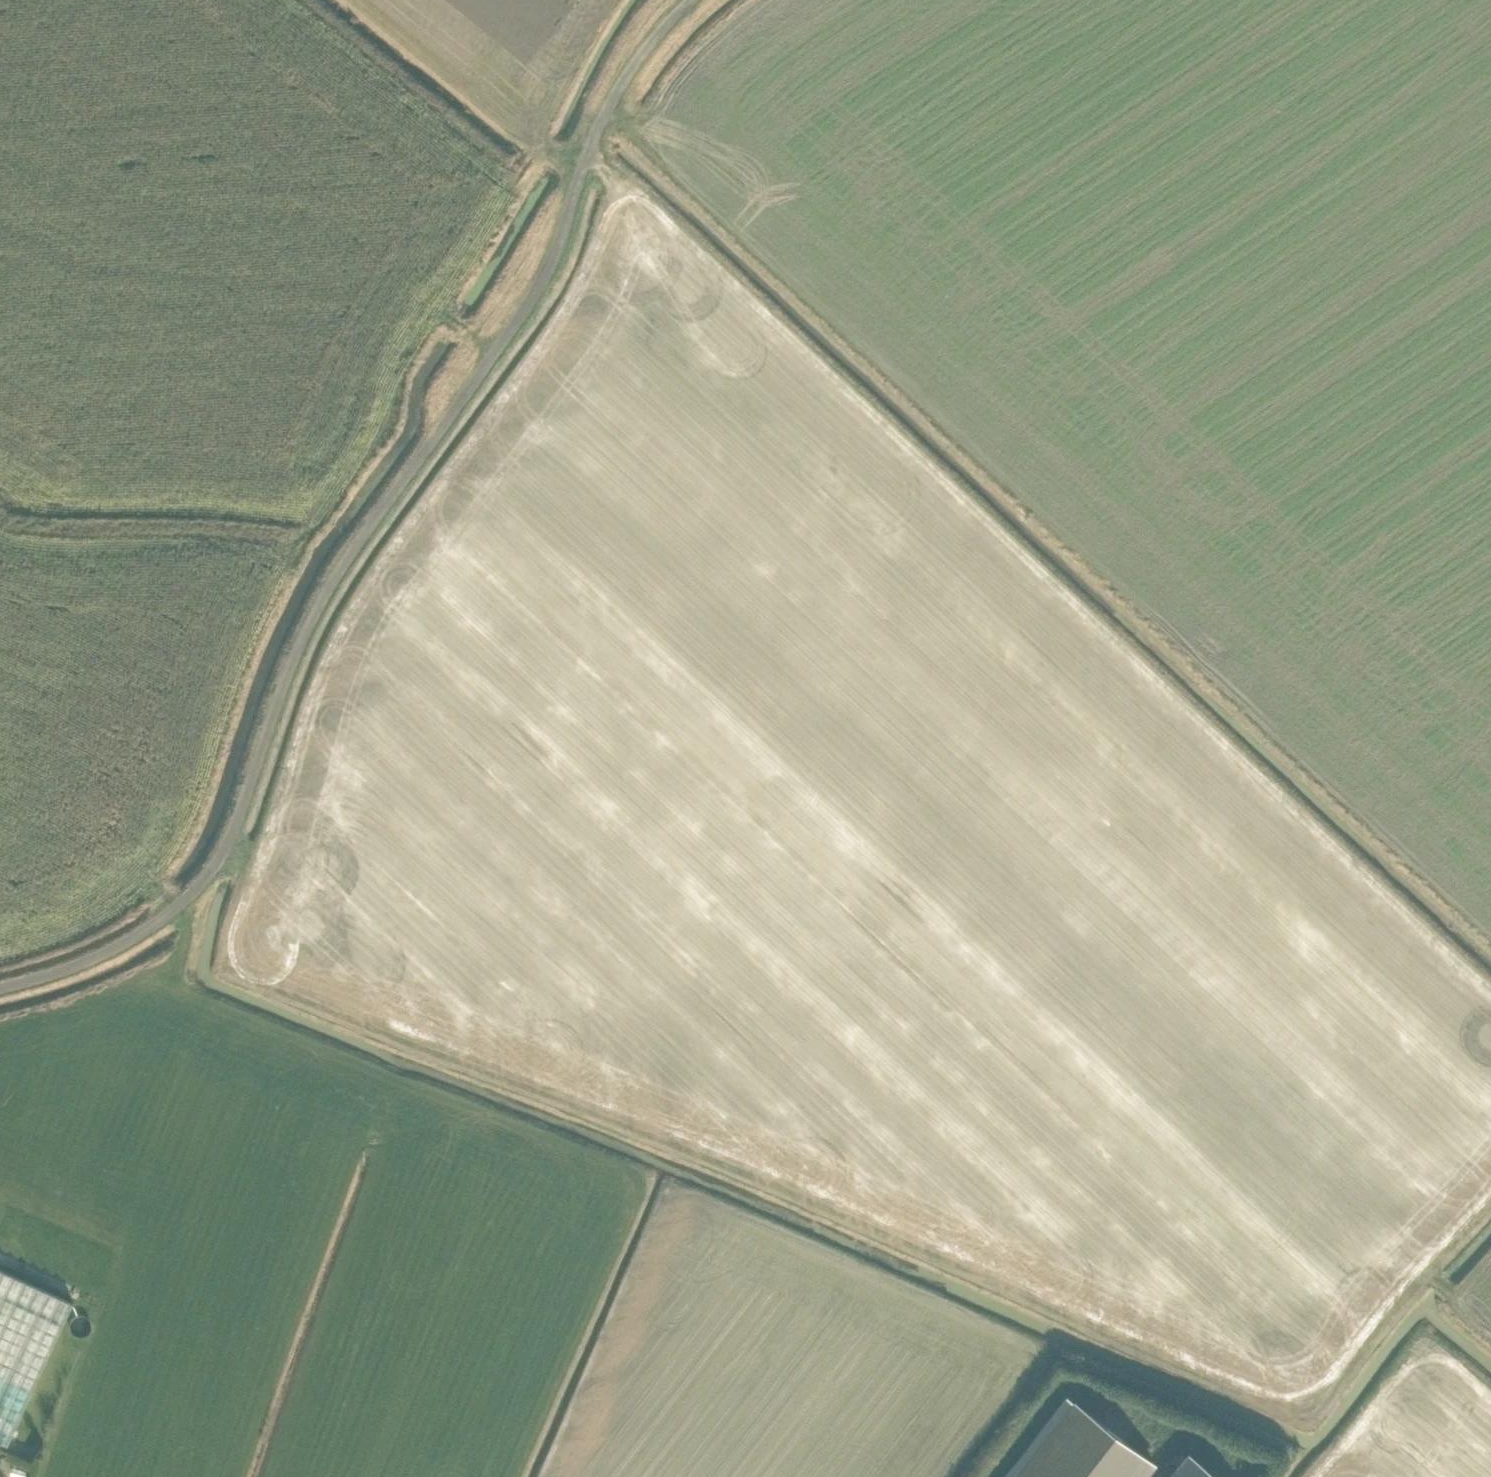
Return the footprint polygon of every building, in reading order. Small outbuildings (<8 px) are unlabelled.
[(7,1444),(73,1302),(0,1269),(0,1441),(7,1444)] [(1068,1397),(1006,1476),(1142,1476),(1153,1463),(1068,1397)] [(1191,1451),(1169,1476),(1222,1476),(1191,1451)]
